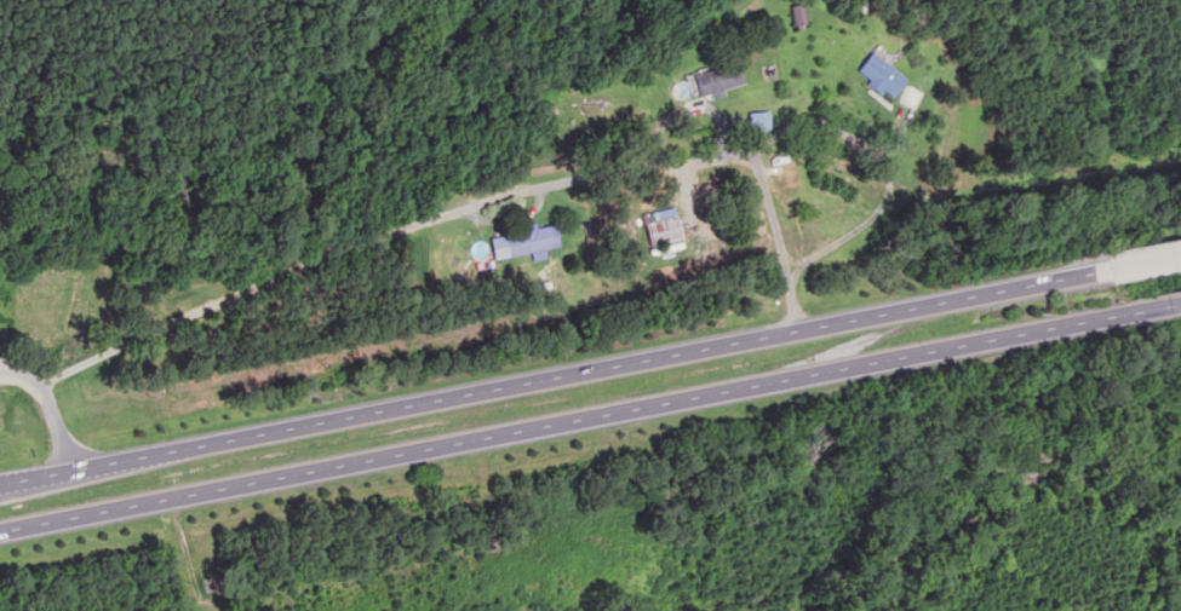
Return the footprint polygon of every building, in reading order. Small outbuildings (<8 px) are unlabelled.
[(890,99),(905,84),(873,54),(855,72),(880,95),(883,92),(890,99)] [(743,89),(739,67),(689,76),(694,99),(743,89)] [(750,133),(768,131),(766,114),(748,116),(750,133)] [(680,243),(674,217),(643,226),(649,251),(680,243)] [(509,258),(558,248),(554,224),(504,234),(509,258)]
